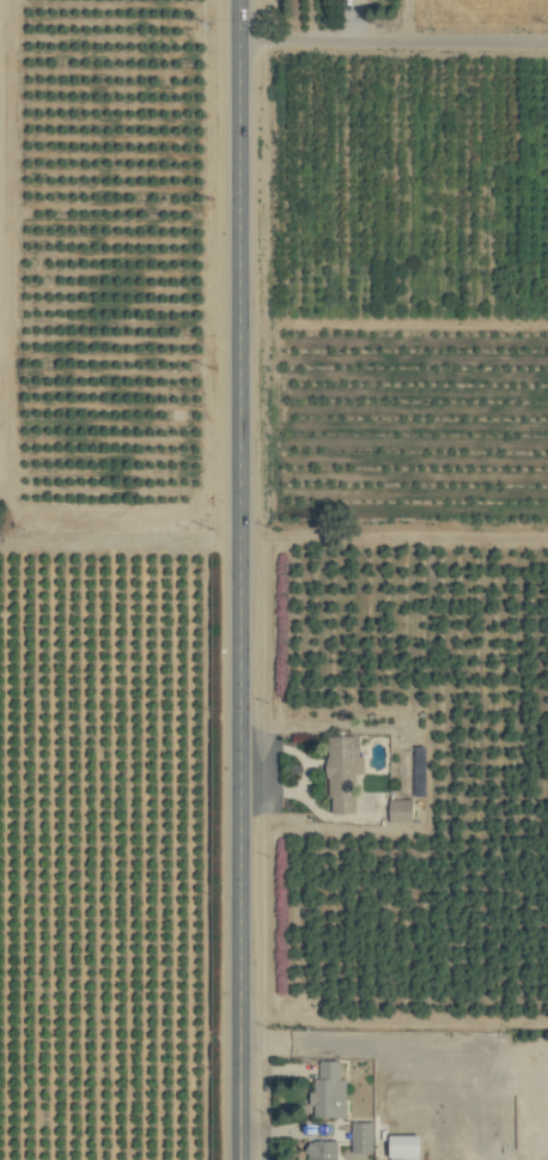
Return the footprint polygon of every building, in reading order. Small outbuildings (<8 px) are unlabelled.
[(329,813),(356,813),(357,773),(362,773),(362,735),(330,735),(329,813)] [(390,823),(414,823),(413,800),(390,800),(390,823)] [(341,1061),(320,1061),(320,1079),(313,1079),(313,1106),(315,1106),(315,1117),(348,1117),(347,1078),(341,1078),(341,1061)] [(373,1152),(374,1122),(352,1122),(352,1151),(373,1152)] [(421,1134),(415,1135),(415,1124),(391,1125),(392,1159),(422,1159),(421,1134)] [(310,1141),(310,1159),(338,1159),(338,1141),(310,1141)]
